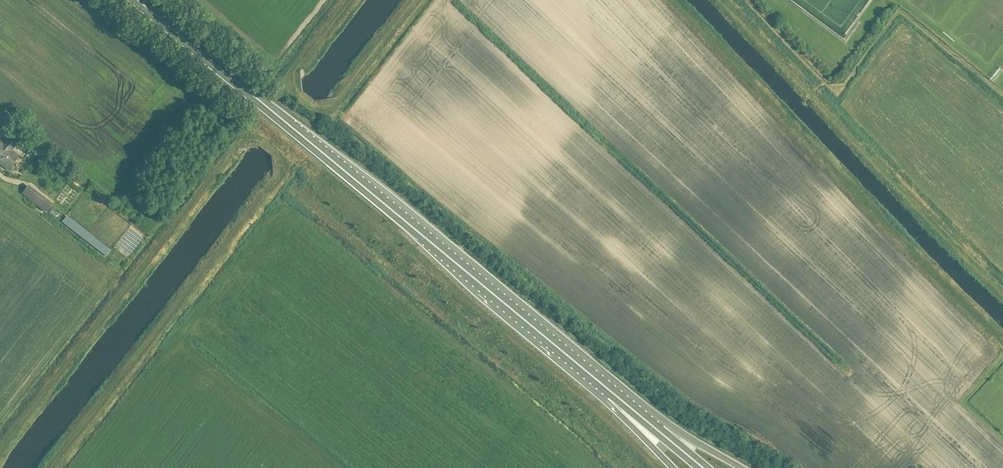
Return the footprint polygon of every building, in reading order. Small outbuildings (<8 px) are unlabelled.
[(8,124),(0,117),(0,134),(8,124)] [(0,140),(0,141),(0,164),(8,170),(19,155),(13,150),(19,142),(9,135),(3,143),(0,140)] [(20,144),(30,152),(36,144),(26,136),(20,144)]
